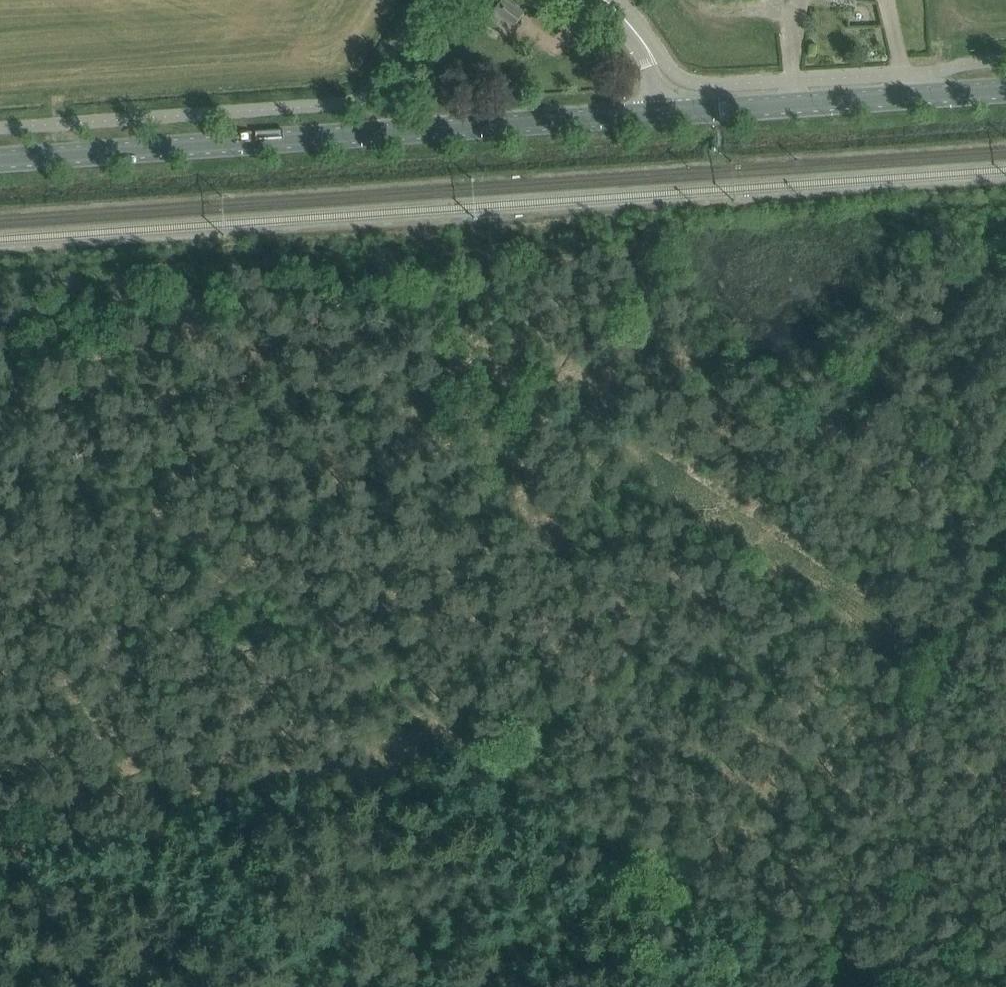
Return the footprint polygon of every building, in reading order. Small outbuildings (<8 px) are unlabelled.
[(524,14),(506,0),(502,0),(493,12),(514,27),(524,14)]
